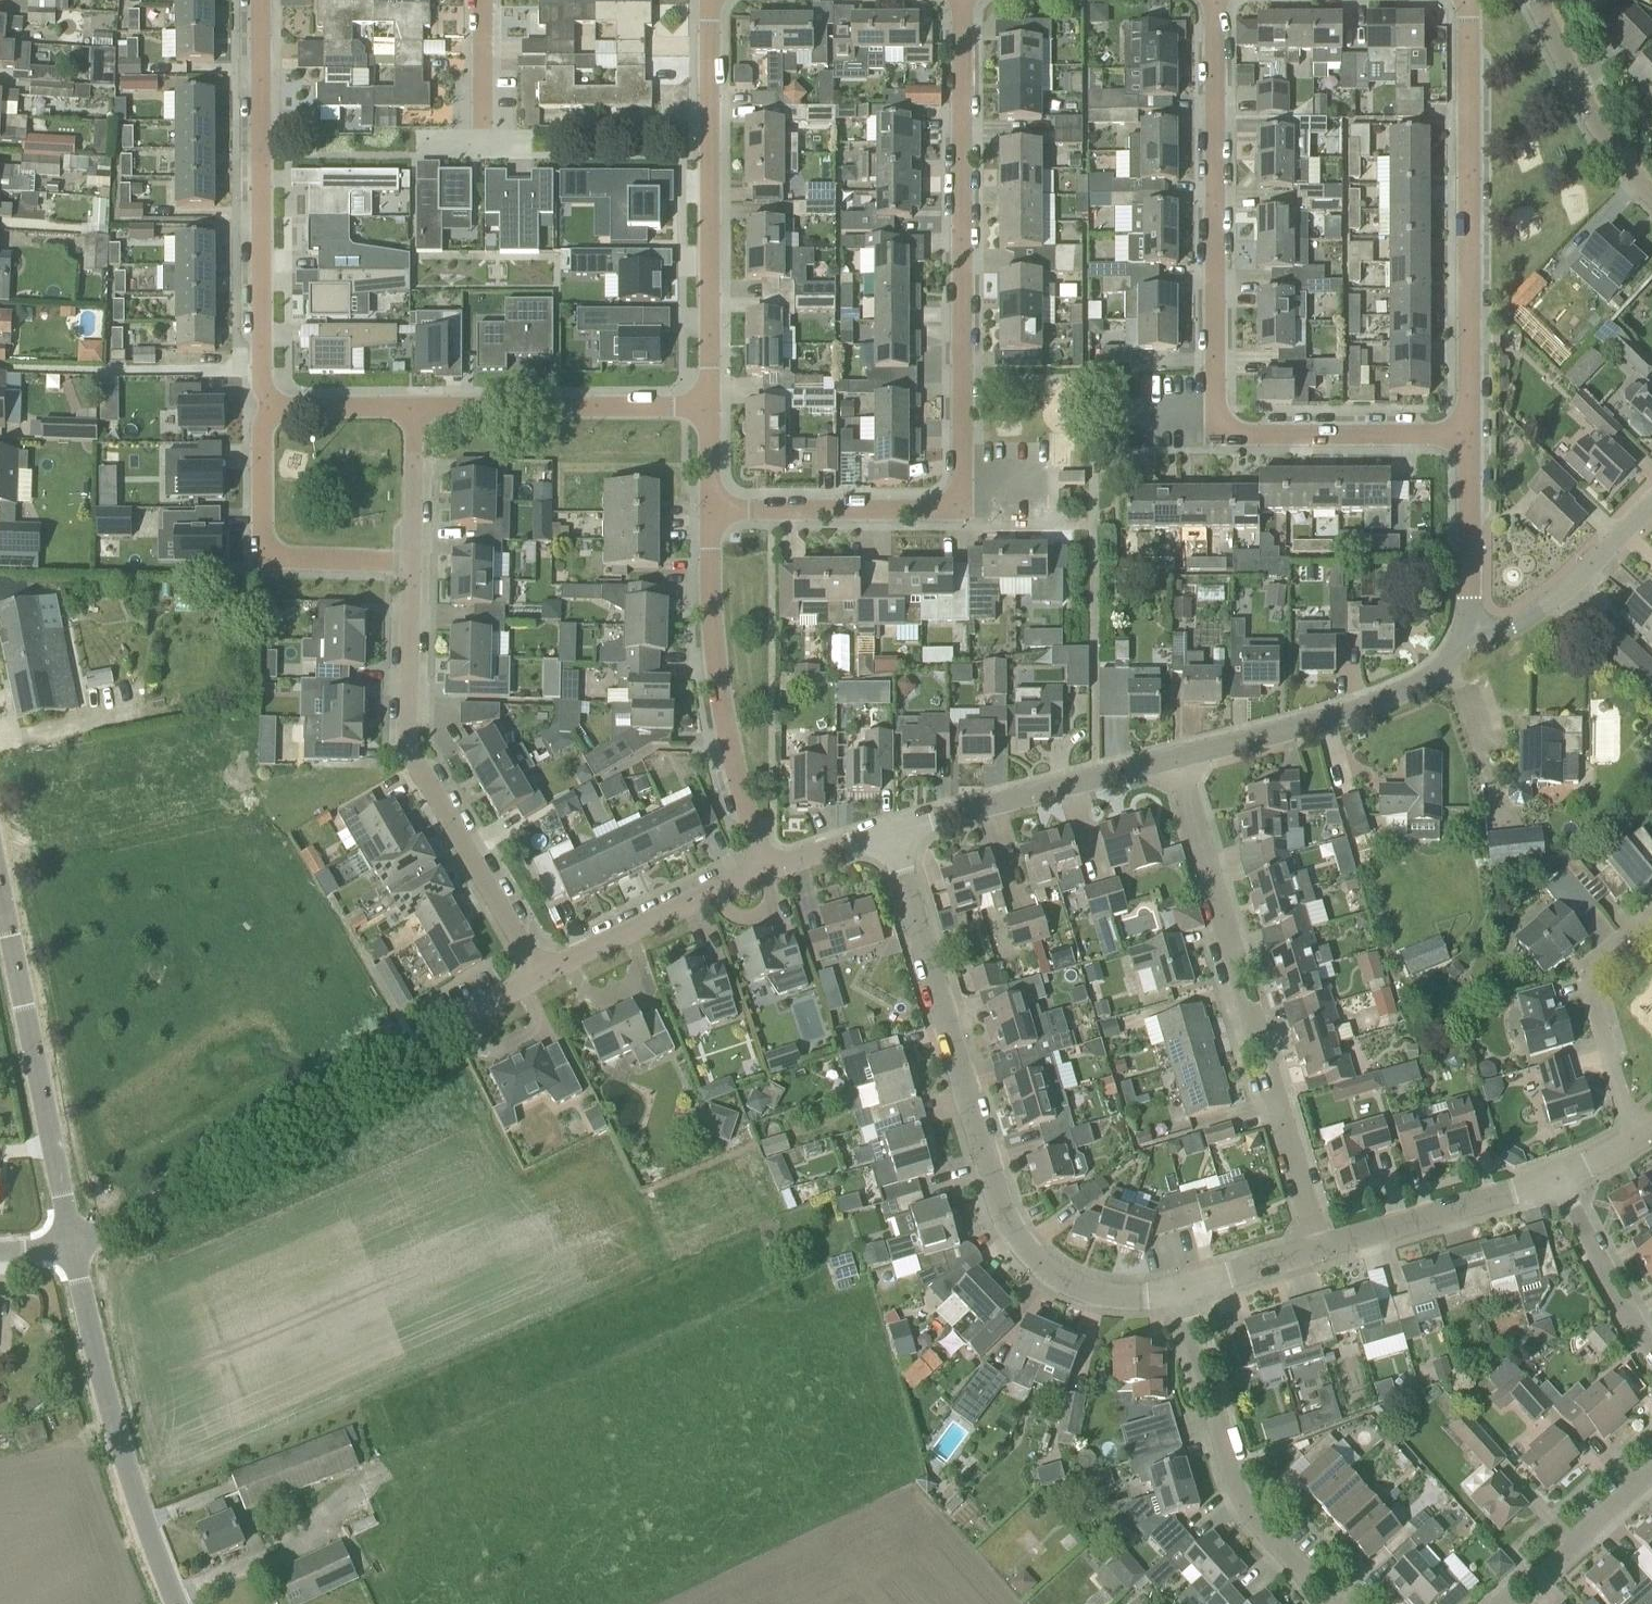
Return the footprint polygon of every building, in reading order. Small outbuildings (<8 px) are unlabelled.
[(29,10),(56,11),(57,0),(29,0),(29,10)] [(215,34),(215,5),(177,5),(177,34),(215,34)] [(354,25),(374,25),(374,7),(318,8),(318,29),(325,29),(324,58),(366,58),(366,57),(366,51),(359,43),(354,43),(354,25)] [(395,25),(395,58),(424,58),(424,29),(430,30),(430,7),(374,7),(374,25),(395,25)] [(547,29),(547,58),(595,58),(595,49),(575,49),(575,25),(595,25),(595,7),(539,7),(539,29),(547,29)] [(652,28),(652,7),(595,7),(595,25),(617,25),(617,58),(646,58),(646,28),(652,28)] [(1630,14),(1612,32),(1634,55),(1651,38),(1651,26),(1635,9),(1630,14)] [(55,26),(56,11),(29,10),(28,25),(55,26)] [(129,12),(129,34),(130,34),(141,34),(141,12),(129,12)] [(1286,53),(1286,66),(1300,66),(1300,53),(1314,53),(1314,18),(1286,19),(1286,53)] [(1314,18),(1314,53),(1314,66),(1312,66),(1312,81),(1327,81),(1327,68),(1341,68),(1341,92),(1356,92),(1356,86),(1355,86),(1355,56),(1342,57),(1342,18),(1314,18)] [(1368,56),(1355,56),(1355,86),(1356,86),(1369,86),(1369,67),(1382,67),(1382,79),(1396,79),(1396,18),(1368,18),(1368,56)] [(1396,18),(1396,79),(1395,120),(1424,120),(1424,91),(1411,91),(1411,52),(1423,52),(1423,18),(1396,18)] [(5,45),(5,31),(22,32),(23,21),(0,19),(0,44),(5,45)] [(752,19),(752,56),(783,56),(783,19),(752,19)] [(813,19),(783,19),(783,56),(783,74),(797,74),(797,56),(812,55),(812,67),(828,67),(828,28),(813,28),(813,19)] [(886,66),(886,19),(853,19),(853,33),(834,33),(834,66),(865,66),(865,72),(886,72),(886,66)] [(933,66),(933,46),(919,46),(919,19),(886,19),(886,66),(933,66)] [(1259,87),(1259,100),(1286,100),(1286,66),(1286,53),(1286,19),(1259,19),(1259,26),(1237,26),(1238,49),(1259,49),(1259,66),(1270,66),(1270,87),(1259,87)] [(1001,68),(1042,68),(1042,43),(1052,43),(1052,23),(1025,23),(1024,41),(1000,41),(1001,68)] [(1124,26),(1124,71),(1177,70),(1177,42),(1164,42),(1164,25),(1133,25),(1133,26),(1124,26)] [(177,34),(177,36),(177,62),(215,63),(215,34),(177,34)] [(139,41),(130,41),(120,41),(120,77),(142,77),(142,61),(139,61),(139,41)] [(5,45),(0,44),(0,69),(29,70),(30,46),(5,45)] [(1630,75),(1650,95),(1647,98),(1651,102),(1651,54),(1630,75)] [(369,72),(369,67),(369,57),(366,57),(366,58),(324,58),(324,86),(317,86),(317,110),(321,110),(321,123),(339,123),(339,110),(361,110),(374,110),(374,90),(354,89),(354,72),(369,72)] [(423,86),(424,58),(395,58),(396,90),(374,90),(374,110),(431,110),(431,86),(423,86)] [(576,89),(576,74),(595,73),(595,72),(595,58),(547,58),(547,86),(540,86),(540,109),(595,109),(595,89),(576,89)] [(646,58),(617,58),(595,58),(595,72),(618,72),(618,89),(595,89),(595,109),(652,109),(652,85),(646,85),(646,58)] [(92,86),(114,87),(114,67),(92,67),(92,86)] [(1001,94),(1042,94),(1042,68),(1001,68),(1001,94)] [(32,83),(61,85),(61,72),(33,70),(32,83)] [(1177,99),(1177,70),(1124,71),(1124,93),(1111,93),(1111,113),(1138,113),(1166,113),(1166,99),(1177,99)] [(1083,94),(1082,75),(1064,75),(1064,94),(1083,94)] [(120,79),(120,93),(142,93),(142,79),(120,79)] [(75,86),(61,85),(32,83),(31,98),(74,101),(75,86)] [(833,108),(833,92),(834,84),(820,84),(820,92),(820,108),(833,108)] [(215,122),(215,93),(177,92),(177,121),(215,122)] [(916,92),(890,93),(886,93),(886,109),(905,108),(917,108),(916,92)] [(0,93),(0,118),(15,119),(16,104),(18,105),(18,94),(0,93)] [(1111,93),(1087,93),(1087,113),(1111,113),(1111,93)] [(783,94),(782,94),(752,94),(753,108),(782,108),(783,108),(783,94)] [(1042,94),(1001,94),(1001,121),(1042,121),(1042,94)] [(116,123),(128,123),(127,100),(116,100),(116,123)] [(1287,114),(1286,100),(1259,100),(1259,114),(1287,114)] [(836,126),(836,122),(836,108),(833,108),(820,108),(783,108),(782,108),(782,123),(783,123),(783,124),(805,124),(805,126),(836,126)] [(905,119),(905,108),(886,109),(836,108),(836,122),(869,121),(869,119),(879,119),(878,145),(919,145),(919,127),(910,127),(910,121),(912,121),(912,119),(905,119)] [(374,129),(374,110),(361,110),(361,119),(361,129),(374,129)] [(1111,113),(1111,125),(1138,125),(1138,113),(1111,113)] [(61,158),(61,139),(27,138),(27,133),(28,119),(18,119),(15,119),(0,118),(0,142),(23,143),(22,157),(61,159),(61,158)] [(1055,119),(1055,133),(1083,133),(1082,119),(1055,119)] [(1325,134),(1325,120),(1299,120),(1299,134),(1325,134)] [(215,150),(215,122),(177,121),(177,150),(215,150)] [(748,123),(748,156),(798,156),(798,138),(783,138),(783,124),(783,123),(782,123),(748,123)] [(1129,153),(1177,153),(1177,125),(1142,125),(1142,137),(1129,137),(1129,153)] [(123,151),(124,151),(135,151),(134,128),(123,128),(123,151)] [(1294,160),(1294,132),(1259,132),(1259,161),(1294,160)] [(1055,146),(1082,147),(1083,147),(1083,133),(1055,133),(1055,146)] [(1429,159),(1429,133),(1391,133),(1391,159),(1429,159)] [(1350,140),(1350,160),(1361,160),(1361,140),(1350,140)] [(919,162),(919,145),(878,145),(878,158),(868,158),(868,157),(857,157),(857,170),(878,170),(911,170),(911,162),(919,162)] [(1001,170),(1042,171),(1042,145),(1001,145),(1001,170)] [(215,150),(177,150),(177,178),(215,179),(215,150)] [(1111,194),(1139,194),(1139,182),(1177,182),(1177,153),(1129,153),(1129,182),(1111,182),(1111,194)] [(748,156),(748,189),(784,189),(784,175),(798,175),(798,156),(748,156)] [(61,159),(22,157),(21,177),(60,179),(60,172),(61,159)] [(122,179),(133,179),(133,157),(122,157),(122,179)] [(77,173),(78,159),(74,159),(61,158),(61,159),(60,172),(77,173)] [(1429,185),(1429,159),(1391,159),(1391,185),(1429,185)] [(1297,189),(1297,201),(1342,201),(1342,190),(1324,191),(1324,188),(1307,188),(1307,161),(1294,161),(1294,160),(1259,161),(1259,189),(1297,189)] [(1350,160),(1350,179),(1361,179),(1361,160),(1350,160)] [(0,168),(0,194),(13,194),(14,180),(13,180),(13,169),(0,168)] [(911,170),(878,170),(857,170),(856,183),(878,183),(878,195),(919,194),(920,177),(911,177),(911,170)] [(1001,197),(1042,197),(1042,171),(1001,170),(1001,197)] [(417,184),(417,254),(443,254),(443,214),(473,214),(472,173),(439,172),(439,184),(417,184)] [(310,187),(309,219),(351,219),(351,194),(388,195),(389,173),(321,173),(321,187),(310,187)] [(500,217),(500,254),(520,254),(519,184),(507,184),(507,173),(485,173),(485,217),(500,217)] [(519,184),(520,254),(539,254),(539,216),(554,216),(554,173),(532,173),(532,184),(519,184)] [(650,174),(560,174),(560,202),(611,202),(611,245),(648,245),(648,231),(661,231),(661,203),(650,203),(650,174)] [(177,207),(215,207),(215,179),(177,178),(177,207)] [(1076,178),(1076,197),(1088,197),(1088,178),(1076,178)] [(1429,211),(1429,185),(1391,185),(1391,211),(1429,211)] [(132,186),(122,186),(120,186),(121,221),(143,220),(143,206),(132,206),(132,186)] [(835,204),(835,187),(805,187),(805,204),(835,204)] [(1350,192),(1350,211),(1361,211),(1361,192),(1350,192)] [(878,195),(878,207),(865,207),(865,217),(857,217),(857,230),(869,230),(879,230),(879,219),(910,220),(910,211),(919,211),(919,194),(878,195)] [(1139,208),(1139,194),(1111,194),(1111,210),(1138,210),(1138,208),(1139,208)] [(1052,223),(1052,197),(1042,197),(1001,197),(1001,223),(1042,223),(1052,223)] [(1088,216),(1088,197),(1076,197),(1076,216),(1088,216)] [(93,227),(107,227),(109,201),(94,201),(93,227)] [(1259,213),(1259,242),(1307,241),(1307,216),(1324,216),(1324,214),(1342,214),(1342,201),(1297,201),(1297,213),(1259,213)] [(835,204),(805,204),(793,204),(793,218),(835,218),(835,204)] [(9,218),(10,207),(0,206),(0,218),(9,218)] [(1138,208),(1138,210),(1138,220),(1132,220),(1132,236),(1177,237),(1177,208),(1139,208),(1138,208)] [(1350,211),(1350,231),(1361,231),(1361,211),(1350,211)] [(1429,238),(1429,211),(1391,211),(1391,237),(1429,238)] [(15,215),(15,232),(48,233),(49,216),(15,215)] [(351,244),(351,219),(309,219),(310,225),(309,225),(309,244),(309,256),(319,256),(319,274),(411,273),(411,256),(355,248),(351,244)] [(794,223),(748,221),(748,251),(784,251),(784,237),(794,237),(794,223)] [(1001,250),(1042,250),(1042,223),(1001,223),(1001,250)] [(152,243),(152,227),(130,227),(130,243),(152,243)] [(1607,229),(1581,258),(1620,293),(1646,264),(1631,250),(1633,248),(1633,249),(1634,247),(1625,239),(1624,240),(1622,242),(1607,229)] [(1177,267),(1177,237),(1132,236),(1132,237),(1128,237),(1128,266),(1128,267),(1130,267),(1177,267)] [(177,267),(215,266),(215,238),(177,237),(177,267)] [(1429,264),(1429,238),(1391,237),(1391,264),(1429,264)] [(108,273),(110,239),(86,238),(84,272),(108,273)] [(493,239),(485,239),(485,251),(493,251),(493,239)] [(895,252),(894,240),(894,239),(865,239),(865,253),(877,253),(876,277),(909,277),(909,265),(920,265),(920,252),(895,252)] [(1298,270),(1298,282),(1324,282),(1324,269),(1307,269),(1307,241),(1259,242),(1259,270),(1298,270)] [(110,267),(114,267),(122,267),(122,245),(110,245),(110,267)] [(1350,245),(1350,264),(1361,264),(1361,245),(1350,245)] [(1055,248),(1055,262),(1083,262),(1083,248),(1055,248)] [(784,251),(748,251),(748,281),(796,281),(796,268),(800,268),(800,251),(784,251)] [(560,272),(571,272),(571,253),(560,253),(560,254),(560,272)] [(661,302),(661,267),(650,267),(650,253),(571,253),(571,278),(616,278),(620,281),(620,302),(661,302)] [(10,273),(11,255),(0,254),(0,272),(10,273)] [(1083,276),(1083,262),(1055,262),(1055,275),(1083,276)] [(1361,264),(1350,264),(1350,283),(1361,283),(1361,264)] [(1391,264),(1391,290),(1430,290),(1429,264),(1391,264)] [(177,296),(216,295),(215,266),(177,267),(163,267),(163,296),(177,296)] [(1128,266),(1088,266),(1088,280),(1102,280),(1102,278),(1130,278),(1130,267),(1128,267),(1128,266)] [(411,273),(319,274),(319,287),(310,287),(310,320),(351,320),(351,298),(396,293),(411,293),(411,273)] [(1001,300),(1042,300),(1056,300),(1055,288),(1042,288),(1042,273),(1001,274),(1001,300)] [(126,274),(114,274),(115,296),(126,296),(126,294),(134,294),(134,277),(126,277),(126,274)] [(1519,315),(1547,287),(1534,275),(1507,303),(1519,315)] [(909,287),(909,277),(876,277),(876,300),(920,300),(920,287),(909,287)] [(1102,296),(1125,295),(1130,295),(1130,278),(1102,278),(1102,280),(1102,296)] [(1259,295),(1259,323),(1293,323),(1307,323),(1307,297),(1324,297),(1324,282),(1298,282),(1298,294),(1259,295)] [(795,285),(795,299),(835,299),(835,285),(795,285)] [(842,288),(842,300),(853,300),(854,288),(842,288)] [(1430,316),(1430,290),(1391,290),(1391,316),(1430,316)] [(1177,322),(1177,293),(1139,293),(1139,322),(1177,322)] [(216,295),(177,296),(178,324),(216,323),(216,295)] [(1350,297),(1350,317),(1361,317),(1361,297),(1350,297)] [(835,314),(835,299),(795,299),(795,315),(835,314)] [(853,300),(842,300),(842,311),(853,311),(853,300)] [(876,300),(876,323),(909,323),(909,312),(920,312),(920,300),(876,300)] [(1001,300),(1001,326),(1042,326),(1042,300),(1001,300)] [(506,327),(478,327),(478,372),(507,373),(507,358),(554,359),(554,303),(506,302),(506,327)] [(124,303),(113,303),(113,324),(124,324),(124,303)] [(644,307),(578,307),(578,328),(601,328),(601,360),(620,360),(620,361),(661,361),(661,328),(644,328),(644,307)] [(1070,326),(1072,326),(1082,326),(1083,308),(1071,308),(1070,326)] [(6,355),(7,348),(11,348),(13,315),(0,315),(0,363),(6,364),(6,355)] [(463,315),(446,315),(446,331),(417,331),(417,374),(450,374),(450,363),(463,363),(463,315)] [(791,317),(748,316),(748,347),(780,347),(780,331),(791,331),(791,317)] [(1430,316),(1391,316),(1391,342),(1430,342),(1430,316)] [(1350,317),(1350,336),(1361,336),(1361,317),(1350,317)] [(1125,321),(1125,350),(1131,350),(1139,350),(1139,352),(1177,352),(1177,322),(1139,322),(1125,321)] [(216,323),(178,324),(178,352),(216,352),(216,323)] [(909,334),(909,323),(876,323),(876,347),(920,347),(920,334),(909,334)] [(1279,352),(1279,364),(1307,364),(1307,350),(1293,350),(1293,323),(1259,323),(1259,352),(1279,352)] [(1042,369),(1042,326),(1001,326),(1001,353),(1016,353),(1016,369),(1042,369)] [(1082,326),(1072,326),(1072,369),(1082,369),(1082,326)] [(310,342),(310,374),(351,374),(351,353),(397,347),(397,328),(320,328),(320,342),(310,342)] [(112,332),(112,353),(123,353),(123,331),(112,332)] [(853,335),(842,335),(841,335),(841,347),(853,347),(853,335)] [(77,364),(101,363),(101,342),(76,343),(77,364)] [(1430,369),(1430,342),(1391,342),(1391,369),(1430,369)] [(748,347),(748,377),(775,377),(791,377),(791,363),(780,363),(780,347),(748,347)] [(867,370),(867,384),(893,384),(893,371),(909,371),(909,359),(920,359),(920,347),(876,347),(876,370),(867,370)] [(1580,393),(1603,362),(1583,347),(1560,377),(1580,393)] [(1651,374),(1651,366),(1632,347),(1622,358),(1646,380),(1651,374)] [(1350,368),(1361,368),(1367,368),(1367,358),(1361,358),(1361,349),(1350,349),(1350,368)] [(134,350),(134,364),(156,364),(156,350),(134,350)] [(1131,350),(1125,350),(1102,350),(1102,365),(1131,365),(1131,350)] [(111,364),(126,364),(126,353),(123,353),(112,353),(111,353),(111,364)] [(1315,363),(1307,364),(1279,364),(1279,376),(1259,376),(1259,405),(1293,405),(1293,391),(1315,391),(1315,377),(1315,363)] [(405,365),(393,365),(393,374),(405,374),(405,365)] [(1350,388),(1360,388),(1361,368),(1350,368),(1350,388)] [(1430,396),(1430,369),(1391,369),(1390,396),(1430,396)] [(796,393),(824,393),(824,379),(796,379),(796,393)] [(81,380),(63,386),(74,416),(92,409),(81,380)] [(101,381),(101,401),(119,401),(119,381),(101,381)] [(893,397),(893,384),(867,384),(848,385),(848,397),(867,396),(877,396),(876,421),(909,421),(909,410),(920,410),(920,397),(893,397)] [(1646,393),(1640,387),(1631,387),(1625,394),(1626,402),(1638,414),(1630,422),(1631,428),(1643,440),(1649,440),(1651,437),(1651,386),(1646,393)] [(202,387),(170,387),(171,410),(181,410),(181,431),(190,431),(190,435),(208,435),(208,431),(225,430),(224,402),(202,402),(202,387)] [(1374,388),(1360,388),(1350,388),(1349,388),(1349,405),(1374,405),(1374,388)] [(748,438),(748,442),(791,442),(791,422),(782,421),(782,412),(837,411),(837,394),(836,394),(836,393),(824,393),(796,393),(777,393),(777,406),(748,406),(748,426),(744,428),(744,436),(748,438)] [(1601,431),(1611,420),(1583,393),(1573,404),(1601,431)] [(841,403),(840,421),(854,421),(854,404),(841,403)] [(98,442),(99,423),(44,421),(43,441),(98,442)] [(909,421),(876,421),(876,445),(920,445),(920,432),(909,432),(909,421)] [(842,433),(841,445),(853,445),(854,433),(842,433)] [(1595,480),(1609,494),(1634,468),(1608,442),(1606,444),(1596,435),(1590,441),(1588,439),(1566,463),(1590,486),(1595,480)] [(806,442),(791,442),(748,442),(748,473),(783,473),(783,459),(790,459),(790,452),(806,452),(806,442)] [(836,473),(836,442),(819,442),(819,473),(836,473)] [(841,445),(841,456),(876,456),(876,469),(870,469),(870,485),(902,485),(902,469),(909,469),(909,457),(920,457),(920,445),(876,445),(853,445),(841,445)] [(16,505),(17,472),(28,472),(29,454),(18,454),(18,453),(0,453),(0,505),(16,505)] [(223,499),(223,469),(203,469),(203,453),(169,453),(169,477),(181,477),(181,499),(223,499)] [(503,481),(504,462),(479,461),(479,478),(456,477),(455,499),(454,499),(454,502),(494,503),(495,489),(503,481)] [(1528,490),(1542,503),(1527,519),(1544,537),(1548,533),(1560,545),(1585,520),(1563,499),(1575,486),(1552,465),(1528,490)] [(1286,513),(1286,474),(1259,474),(1259,492),(1260,492),(1260,513),(1286,513)] [(1312,513),(1312,474),(1286,474),(1286,513),(1312,513)] [(1338,513),(1337,474),(1312,474),(1312,513),(1338,513)] [(1364,513),(1364,474),(1337,474),(1338,513),(1364,513)] [(1364,513),(1365,513),(1391,513),(1391,474),(1364,474),(1364,513)] [(1085,486),(1085,475),(1059,475),(1059,486),(1085,486)] [(606,486),(606,495),(606,497),(609,497),(609,513),(659,514),(659,486),(628,486),(628,479),(612,478),(612,486),(606,486)] [(117,509),(117,489),(100,489),(101,509),(117,509)] [(1059,492),(1059,508),(1070,508),(1070,492),(1059,492)] [(1155,531),(1155,492),(1128,492),(1128,531),(1155,531)] [(1181,531),(1181,492),(1155,492),(1155,531),(1181,531)] [(1208,531),(1208,492),(1181,492),(1181,531),(1208,531)] [(1208,492),(1208,531),(1234,531),(1234,492),(1208,492)] [(1234,492),(1234,531),(1260,531),(1260,513),(1260,492),(1259,492),(1234,492)] [(494,517),(494,503),(454,502),(454,505),(455,505),(455,527),(478,527),(477,542),(502,543),(502,525),(494,517)] [(550,530),(549,508),(535,509),(537,531),(550,530)] [(132,511),(98,511),(98,538),(132,538),(132,511)] [(659,541),(659,514),(609,513),(606,513),(606,525),(609,525),(609,540),(609,541),(659,541)] [(177,564),(223,564),(223,556),(227,556),(227,540),(223,540),(223,532),(197,532),(197,516),(164,516),(164,543),(177,543),(177,564)] [(560,541),(569,541),(569,529),(560,529),(561,526),(554,526),(553,541),(560,541)] [(39,554),(40,528),(0,527),(0,553),(39,554)] [(1279,550),(1274,550),(1274,541),(1269,536),(1260,536),(1260,550),(1259,550),(1260,560),(1279,560),(1279,550)] [(659,569),(659,541),(609,541),(609,540),(606,540),(606,553),(609,553),(609,567),(606,567),(606,570),(612,570),(612,577),(627,577),(627,569),(659,569)] [(493,582),(494,556),(503,556),(503,543),(502,543),(477,542),(476,542),(476,555),(454,555),(454,581),(493,582)] [(1293,554),(1312,554),(1312,543),(1293,543),(1293,554)] [(1331,543),(1312,543),(1312,554),(1331,554),(1331,543)] [(1364,554),(1364,543),(1344,543),(1344,554),(1364,554)] [(1383,543),(1364,543),(1364,554),(1383,554),(1383,543)] [(1032,604),(1063,604),(1062,571),(1047,572),(1046,548),(1015,549),(1016,582),(1032,582),(1032,604)] [(969,571),(969,589),(969,622),(996,622),(996,604),(999,604),(999,582),(1016,582),(1015,549),(985,549),(985,571),(969,571)] [(1260,560),(1260,567),(1259,578),(1290,578),(1289,560),(1279,560),(1260,560)] [(1155,572),(1155,561),(1135,561),(1135,572),(1155,572)] [(1155,572),(1175,572),(1175,561),(1155,561),(1155,572)] [(1188,572),(1208,572),(1208,561),(1188,561),(1188,572)] [(1227,572),(1227,571),(1227,561),(1208,561),(1208,572),(1227,572)] [(780,621),(800,621),(800,620),(818,620),(818,627),(827,627),(827,566),(795,566),(795,588),(780,588),(780,621)] [(860,566),(827,566),(827,627),(844,627),(844,608),(860,608),(860,566)] [(922,627),(922,600),(922,566),(890,566),(891,589),(874,589),(874,610),(874,629),(906,628),(906,627),(922,627)] [(952,566),(922,566),(922,600),(938,600),(938,622),(969,622),(969,589),(953,589),(952,566)] [(1260,567),(1247,567),(1241,567),(1241,578),(1259,578),(1260,567)] [(493,606),(493,582),(454,581),(454,582),(453,607),(475,607),(475,621),(477,621),(477,620),(505,621),(506,607),(493,606)] [(660,604),(660,589),(603,587),(602,602),(628,615),(628,627),(671,628),(671,619),(672,619),(672,618),(667,617),(667,604),(660,604)] [(1635,603),(1622,617),(1651,645),(1651,590),(1650,588),(1635,603)] [(1301,676),(1334,676),(1334,636),(1347,636),(1347,604),(1347,589),(1331,589),(1331,625),(1297,625),(1297,643),(1301,643),(1301,676)] [(9,680),(18,722),(79,709),(57,598),(21,605),(0,610),(0,633),(9,680)] [(1172,602),(1172,621),(1191,621),(1191,602),(1172,602)] [(367,617),(345,617),(346,604),(320,603),(319,623),(313,622),(313,643),(327,643),(366,644),(367,617)] [(1399,627),(1399,611),(1380,611),(1380,615),(1362,614),(1362,604),(1347,604),(1347,636),(1361,636),(1361,654),(1393,654),(1393,627),(1399,627)] [(874,640),(874,629),(874,610),(857,610),(858,641),(874,640)] [(1260,688),(1279,688),(1279,655),(1278,655),(1278,642),(1246,642),(1246,621),(1231,621),(1231,695),(1260,696),(1260,688)] [(670,638),(671,628),(628,627),(627,639),(601,651),(600,666),(619,666),(650,667),(658,668),(658,653),(666,653),(666,640),(671,640),(671,638),(670,638)] [(1643,700),(1651,691),(1651,669),(1634,652),(1637,649),(1618,631),(1595,654),(1643,700)] [(1042,649),(1062,649),(1062,632),(1042,632),(1042,649)] [(492,660),(492,634),(475,633),(453,633),(452,658),(452,659),(492,660)] [(1203,654),(1188,654),(1187,635),(1172,635),(1173,675),(1185,674),(1185,706),(1220,706),(1220,674),(1203,674),(1203,654)] [(366,645),(366,644),(327,643),(326,660),(318,660),(317,682),(348,682),(348,669),(365,670),(366,645)] [(1115,645),(1115,663),(1128,663),(1128,645),(1115,645)] [(1089,690),(1089,650),(1070,650),(1070,688),(1088,688),(1088,690),(1089,690)] [(577,665),(577,653),(560,653),(559,665),(577,665)] [(858,654),(858,678),(874,678),(874,654),(858,654)] [(491,677),(492,660),(452,659),(451,685),(474,686),(474,698),(500,699),(500,677),(491,677)] [(983,663),(984,698),(993,698),(993,710),(1006,710),(1006,663),(983,663)] [(630,707),(634,707),(670,708),(670,706),(671,681),(649,681),(650,667),(619,666),(619,692),(630,693),(630,707)] [(1130,720),(1160,720),(1160,671),(1100,672),(1100,707),(1130,707),(1130,720)] [(796,676),(780,676),(780,692),(796,690),(796,676)] [(819,676),(819,687),(827,685),(828,676),(819,676)] [(365,696),(347,695),(348,682),(317,682),(305,682),(305,694),(317,695),(317,703),(325,703),(325,721),(365,722),(365,721),(364,721),(365,696)] [(561,700),(561,685),(548,685),(548,700),(561,700)] [(856,686),(837,686),(837,709),(856,708),(856,686)] [(1007,738),(1018,738),(1018,753),(1029,753),(1029,742),(1050,743),(1051,721),(1063,721),(1063,688),(1042,688),(1042,710),(1018,710),(1018,711),(1007,710),(1007,738)] [(1541,697),(1544,697),(1544,735),(1543,737),(1522,737),(1522,785),(1516,785),(1510,792),(1510,801),(1516,807),(1525,807),(1532,801),(1532,792),(1524,785),(1561,785),(1561,751),(1574,751),(1575,698),(1579,698),(1579,696),(1541,696),(1541,697)] [(580,705),(561,704),(561,708),(560,734),(574,735),(574,731),(579,727),(580,705)] [(462,705),(461,727),(501,721),(501,706),(462,705)] [(675,706),(670,706),(670,708),(634,707),(633,731),(637,738),(627,745),(634,757),(653,746),(671,746),(672,733),(674,733),(675,706)] [(1006,710),(993,710),(982,710),(982,728),(950,727),(950,745),(961,745),(961,762),(994,762),(994,738),(1007,738),(1007,710),(1006,710)] [(935,745),(950,745),(950,727),(950,719),(920,719),(920,736),(904,737),(905,777),(935,777),(935,745)] [(352,748),(364,748),(365,722),(325,721),(306,720),(304,762),(352,763),(352,748)] [(792,809),(824,808),(824,774),(836,774),(837,741),(837,728),(827,728),(827,741),(809,741),(808,762),(792,762),(792,809)] [(473,775),(507,755),(495,733),(460,753),(473,775)] [(881,764),(894,764),(893,735),(866,735),(866,758),(848,758),(848,787),(848,792),(881,792),(881,764)] [(260,750),(259,767),(272,767),(273,751),(260,750)] [(486,797),(521,777),(507,755),(473,775),(474,776),(486,796),(486,797)] [(596,757),(586,763),(595,779),(609,771),(601,758),(596,757)] [(1439,842),(1440,758),(1407,757),(1407,789),(1381,789),(1380,819),(1407,819),(1407,842),(1439,842)] [(1249,808),(1246,808),(1246,818),(1287,816),(1286,802),(1300,802),(1299,774),(1273,775),(1274,789),(1249,790),(1249,808)] [(547,807),(537,789),(530,793),(521,777),(486,797),(499,819),(518,808),(525,820),(547,807)] [(614,780),(599,787),(606,803),(621,796),(614,780)] [(571,793),(553,800),(559,813),(527,826),(533,841),(563,829),(559,820),(579,812),(571,793)] [(1340,797),(1346,840),(1366,837),(1359,794),(1340,797)] [(338,815),(360,852),(410,822),(405,813),(401,815),(394,802),(381,810),(372,795),(357,804),(358,806),(354,808),(353,806),(338,815)] [(706,839),(702,832),(718,824),(705,797),(666,815),(685,854),(695,849),(693,845),(706,839)] [(685,854),(666,815),(644,825),(662,863),(674,857),(675,858),(685,854)] [(1149,815),(1100,830),(1113,872),(1129,868),(1131,876),(1164,866),(1149,815)] [(1261,844),(1262,859),(1289,855),(1288,832),(1299,831),(1298,815),(1287,816),(1246,818),(1239,818),(1239,827),(1243,827),(1244,845),(1261,844)] [(372,873),(376,871),(419,846),(419,845),(412,834),(416,832),(410,822),(360,852),(372,873)] [(596,841),(617,836),(614,824),(592,830),(596,841)] [(649,868),(662,863),(644,825),(622,836),(640,875),(645,872),(645,874),(650,871),(649,868)] [(1487,835),(1491,869),(1546,863),(1543,829),(1487,835)] [(1075,892),(1075,890),(1085,887),(1080,870),(1081,870),(1069,830),(1045,837),(1059,885),(1057,886),(1061,896),(1075,892)] [(1615,902),(1630,892),(1635,898),(1649,886),(1648,885),(1645,879),(1650,875),(1647,871),(1651,867),(1651,845),(1643,833),(1626,846),(1606,863),(1611,869),(1598,878),(1615,902)] [(635,877),(640,875),(622,836),(599,846),(616,884),(629,878),(631,881),(636,878),(635,877)] [(1044,890),(1057,886),(1059,885),(1045,837),(1037,839),(1040,847),(1021,853),(1033,893),(1034,893),(1037,905),(1048,902),(1044,890)] [(449,898),(450,898),(453,896),(441,875),(447,871),(441,861),(435,864),(423,843),(419,845),(419,846),(376,871),(385,887),(361,901),(372,921),(396,907),(406,924),(416,918),(415,917),(449,898)] [(604,889),(616,884),(599,846),(577,857),(595,896),(605,891),(604,889)] [(1002,893),(990,853),(966,860),(980,908),(981,913),(995,909),(996,913),(1006,910),(1001,893),(1002,893)] [(595,896),(577,857),(555,867),(549,855),(532,863),(551,902),(567,895),(570,903),(583,897),(585,900),(595,896)] [(1295,876),(1289,855),(1262,859),(1266,874),(1250,879),(1255,895),(1251,897),(1253,906),(1312,888),(1307,873),(1295,876)] [(942,876),(958,929),(969,925),(965,913),(980,908),(966,860),(958,862),(961,871),(942,876)] [(1595,881),(1578,861),(1567,870),(1585,892),(1596,883),(1595,881)] [(1356,874),(1352,862),(1338,866),(1341,879),(1356,874)] [(1585,892),(1567,870),(1554,880),(1544,889),(1558,906),(1568,897),(1584,916),(1596,905),(1585,892)] [(1110,916),(1126,911),(1127,911),(1118,882),(1102,887),(1110,916)] [(1094,921),(1110,916),(1102,887),(1085,892),(1094,921)] [(1281,925),(1285,937),(1311,929),(1305,908),(1317,904),(1312,888),(1253,906),(1256,914),(1260,913),(1265,931),(1281,925)] [(415,917),(416,918),(427,938),(428,939),(465,917),(460,908),(456,910),(450,898),(449,898),(415,917)] [(818,962),(858,950),(857,944),(882,936),(872,903),(841,913),(839,906),(821,912),(827,933),(811,938),(818,962)] [(1205,929),(1198,905),(1174,912),(1181,936),(1205,929)] [(1586,939),(1575,925),(1558,906),(1516,941),(1526,952),(1524,957),(1527,960),(1530,964),(1535,963),(1544,974),(1586,939)] [(1022,915),(1031,947),(1033,954),(1049,950),(1047,943),(1050,942),(1041,910),(1022,915)] [(1022,915),(1005,920),(1015,952),(1031,947),(1022,915)] [(471,926),(465,917),(428,939),(427,938),(414,946),(435,981),(448,973),(452,980),(482,962),(471,943),(474,941),(467,928),(471,926)] [(1318,952),(1311,929),(1285,937),(1288,949),(1272,954),(1277,971),(1272,972),(1275,981),(1315,969),(1311,955),(1318,952)] [(771,934),(759,937),(738,944),(751,984),(767,979),(779,997),(809,987),(793,938),(774,944),(771,934)] [(1158,994),(1194,983),(1180,936),(1145,947),(1145,948),(1129,952),(1135,975),(1152,970),(1158,994)] [(1409,977),(1447,962),(1438,940),(1400,955),(1409,977)] [(1050,974),(1043,951),(1033,954),(1040,977),(1050,974)] [(706,973),(703,964),(702,963),(669,974),(682,1014),(699,1008),(711,1026),(738,1017),(731,998),(732,997),(722,968),(706,973)] [(1384,980),(1380,967),(1362,972),(1366,986),(1384,980)] [(1003,989),(996,968),(971,975),(978,996),(1003,989)] [(1304,1001),(1307,1013),(1333,1005),(1327,982),(1319,984),(1315,969),(1275,981),(1278,990),(1281,989),(1287,1006),(1304,1001)] [(985,1022),(989,1033),(1042,1017),(1037,1002),(1046,1000),(1039,977),(1007,987),(1011,1000),(988,1007),(992,1020),(985,1022)] [(415,1001),(404,982),(389,991),(401,1010),(415,1001)] [(1531,1058),(1573,1045),(1564,1013),(1559,1014),(1551,988),(1518,997),(1526,1024),(1521,1025),(1531,1058)] [(667,1033),(652,1041),(633,1003),(583,1027),(589,1040),(585,1050),(596,1054),(602,1066),(643,1047),(657,1061),(676,1052),(667,1033)] [(1393,1004),(1377,1009),(1380,1020),(1396,1015),(1393,1004)] [(1310,1025),(1294,1030),(1299,1046),(1295,1048),(1298,1056),(1337,1045),(1354,1040),(1350,1026),(1340,1028),(1333,1005),(1307,1013),(1310,1025)] [(1166,1045),(1208,1032),(1201,1006),(1158,1019),(1166,1045)] [(1016,1052),(1020,1065),(1053,1055),(1073,1050),(1069,1036),(1052,1041),(1045,1017),(1042,1017),(989,1033),(992,1045),(999,1043),(1003,1056),(1016,1052)] [(841,1051),(858,1049),(855,1032),(839,1035),(841,1051)] [(1173,1070),(1216,1057),(1208,1032),(1166,1045),(1173,1070)] [(1449,1053),(1462,1058),(1466,1048),(1453,1042),(1449,1053)] [(906,1064),(902,1052),(882,1058),(878,1044),(852,1052),(857,1070),(863,1090),(916,1074),(912,1062),(906,1064)] [(1329,1088),(1346,1083),(1356,1080),(1349,1057),(1342,1060),(1337,1045),(1298,1056),(1300,1065),(1304,1064),(1309,1081),(1326,1076),(1329,1088)] [(801,1064),(795,1048),(767,1058),(772,1074),(801,1064)] [(492,1074),(511,1111),(546,1094),(557,1107),(583,1094),(569,1067),(554,1075),(541,1049),(492,1074)] [(1064,1094),(1060,1080),(1053,1055),(1020,1065),(1023,1079),(1005,1084),(1012,1108),(1064,1094)] [(1180,1095),(1223,1083),(1216,1057),(1173,1070),(1180,1095)] [(1552,1127),(1563,1124),(1564,1127),(1577,1123),(1580,1119),(1593,1115),(1584,1082),(1575,1084),(1568,1059),(1539,1068),(1546,1093),(1542,1094),(1552,1127)] [(869,1110),(874,1127),(900,1119),(912,1116),(908,1103),(917,1100),(913,1087),(919,1086),(916,1074),(863,1090),(859,1091),(865,1111),(869,1110)] [(1379,1074),(1356,1080),(1361,1097),(1384,1090),(1379,1074)] [(736,1092),(731,1080),(702,1091),(707,1103),(736,1092)] [(1188,1120),(1230,1108),(1223,1083),(1180,1095),(1188,1120)] [(1043,1141),(1071,1133),(1075,1131),(1064,1094),(1012,1108),(1020,1133),(1039,1127),(1043,1141)] [(1450,1119),(1435,1124),(1446,1161),(1471,1154),(1468,1145),(1481,1141),(1468,1099),(1446,1106),(1450,1119)] [(738,1117),(712,1108),(706,1124),(711,1125),(715,1133),(713,1137),(729,1143),(738,1117)] [(607,1128),(599,1112),(587,1119),(595,1134),(607,1128)] [(1421,1169),(1446,1161),(1435,1124),(1420,1128),(1416,1115),(1393,1121),(1406,1163),(1418,1159),(1421,1169)] [(878,1143),(869,1145),(876,1167),(879,1166),(933,1150),(930,1138),(924,1140),(920,1127),(904,1132),(900,1119),(874,1127),(878,1143)] [(1342,1192),(1370,1184),(1362,1156),(1390,1147),(1382,1120),(1345,1131),(1344,1126),(1320,1134),(1324,1150),(1329,1149),(1333,1164),(1331,1164),(1334,1175),(1336,1174),(1342,1192)] [(1208,1147),(1236,1139),(1231,1125),(1204,1133),(1208,1147)] [(1089,1127),(1075,1131),(1071,1133),(1043,1141),(1047,1155),(1028,1160),(1037,1192),(1084,1178),(1087,1173),(1083,1159),(1078,1157),(1076,1152),(1095,1146),(1089,1127)] [(786,1137),(761,1145),(766,1159),(791,1151),(786,1137)] [(1503,1163),(1504,1163),(1515,1170),(1527,1166),(1524,1154),(1512,1147),(1501,1151),(1503,1163)] [(886,1192),(885,1193),(880,1194),(883,1205),(922,1193),(918,1180),(934,1176),(931,1163),(937,1161),(933,1150),(879,1166),(886,1192)] [(789,1175),(774,1181),(779,1193),(794,1187),(789,1175)] [(1222,1195),(1232,1229),(1257,1222),(1244,1178),(1232,1182),(1235,1191),(1222,1195)] [(1649,1233),(1651,1231),(1651,1195),(1644,1180),(1608,1200),(1625,1231),(1643,1221),(1649,1233)] [(1070,1202),(1079,1215),(1104,1196),(1094,1184),(1070,1202)] [(1207,1188),(1181,1195),(1191,1227),(1203,1223),(1207,1236),(1232,1229),(1222,1195),(1210,1198),(1207,1188)] [(1121,1247),(1132,1211),(1120,1207),(1124,1193),(1113,1189),(1096,1239),(1121,1247)] [(922,1193),(883,1205),(883,1206),(880,1207),(885,1224),(892,1222),(897,1240),(897,1241),(959,1223),(956,1211),(950,1213),(946,1200),(926,1206),(922,1193)] [(1150,1239),(1191,1227),(1181,1195),(1162,1201),(1160,1207),(1150,1203),(1146,1215),(1132,1211),(1121,1247),(1145,1255),(1150,1239)] [(799,1211),(795,1202),(785,1206),(789,1216),(799,1211)] [(893,1265),(917,1258),(922,1275),(948,1267),(944,1254),(960,1249),(957,1236),(963,1234),(959,1223),(897,1241),(887,1244),(893,1265)] [(1518,1288),(1558,1277),(1550,1249),(1534,1253),(1528,1234),(1504,1241),(1515,1279),(1518,1288)] [(1515,1279),(1504,1241),(1481,1248),(1486,1267),(1470,1271),(1478,1300),(1495,1295),(1492,1286),(1515,1279)] [(1651,1280),(1651,1247),(1638,1255),(1651,1280)] [(1462,1305),(1478,1300),(1470,1271),(1454,1276),(1449,1257),(1425,1264),(1436,1302),(1459,1295),(1462,1305)] [(1436,1302),(1425,1264),(1401,1271),(1408,1296),(1393,1300),(1400,1324),(1416,1320),(1413,1308),(1436,1302)] [(876,1291),(895,1286),(890,1267),(871,1272),(876,1291)] [(944,1288),(939,1293),(948,1303),(937,1314),(952,1330),(996,1289),(978,1271),(964,1284),(956,1276),(942,1285),(944,1288)] [(1347,1293),(1358,1331),(1364,1349),(1404,1337),(1400,1324),(1393,1300),(1377,1305),(1371,1286),(1347,1293)] [(1013,1307),(996,1289),(952,1330),(980,1360),(1000,1341),(1012,1324),(1004,1316),(1013,1307)] [(1329,1319),(1313,1324),(1320,1348),(1337,1343),(1335,1338),(1358,1331),(1347,1293),(1324,1300),(1329,1319)] [(1292,1310),(1268,1317),(1283,1367),(1283,1369),(1307,1362),(1308,1365),(1324,1360),(1320,1348),(1313,1324),(1297,1328),(1292,1310)] [(885,1318),(889,1327),(901,1323),(895,1312),(885,1318)] [(1259,1374),(1283,1367),(1268,1317),(1244,1323),(1248,1335),(1232,1340),(1234,1347),(1241,1371),(1257,1366),(1259,1374)] [(1041,1367),(1057,1332),(1031,1320),(1025,1334),(1023,1334),(1007,1372),(1018,1377),(1014,1385),(1031,1392),(1041,1368),(1041,1367)] [(906,1323),(890,1328),(894,1343),(911,1339),(906,1323)] [(1041,1367),(1041,1368),(1056,1374),(1050,1390),(1063,1395),(1079,1357),(1077,1356),(1083,1343),(1057,1332),(1041,1367)] [(1135,1401),(1166,1400),(1165,1361),(1150,1361),(1149,1347),(1115,1347),(1116,1386),(1135,1386),(1135,1401)] [(912,1393),(931,1375),(919,1362),(900,1380),(912,1393)] [(979,1403),(987,1392),(1000,1375),(986,1365),(965,1393),(979,1403)] [(1636,1405),(1628,1395),(1612,1377),(1587,1399),(1585,1395),(1560,1417),(1582,1442),(1595,1430),(1604,1440),(1620,1425),(1617,1422),(1636,1405)] [(1528,1382),(1513,1396),(1512,1397),(1535,1422),(1552,1408),(1528,1382)] [(1550,1406),(1560,1398),(1548,1384),(1538,1393),(1550,1406)] [(1059,1434),(1076,1438),(1077,1438),(1084,1400),(1067,1396),(1059,1434)] [(1126,1446),(1131,1463),(1160,1455),(1182,1448),(1169,1407),(1158,1410),(1162,1423),(1172,1420),(1173,1425),(1164,1428),(1166,1435),(1149,1440),(1148,1439),(1143,1440),(1145,1447),(1129,1451),(1128,1446),(1126,1446)] [(1299,1434),(1293,1412),(1282,1415),(1289,1437),(1299,1434)] [(1505,1460),(1484,1435),(1465,1415),(1451,1428),(1491,1473),(1505,1460)] [(1298,1419),(1304,1435),(1313,1432),(1307,1416),(1298,1419)] [(245,1510),(359,1466),(351,1445),(359,1442),(353,1428),(232,1476),(245,1510)] [(1560,1473),(1577,1457),(1553,1430),(1531,1450),(1534,1453),(1522,1464),(1546,1491),(1563,1476),(1560,1473)] [(1297,1482),(1315,1502),(1349,1471),(1332,1452),(1339,1446),(1330,1436),(1304,1459),(1313,1469),(1297,1482)] [(1387,1456),(1396,1465),(1403,1459),(1394,1449),(1387,1456)] [(1193,1485),(1186,1462),(1164,1468),(1160,1455),(1131,1463),(1128,1464),(1133,1478),(1138,1477),(1141,1486),(1151,1484),(1155,1497),(1193,1485)] [(1412,1468),(1403,1459),(1396,1465),(1404,1475),(1412,1468)] [(1039,1486),(1055,1482),(1051,1468),(1036,1472),(1039,1486)] [(1315,1502),(1333,1522),(1367,1491),(1349,1471),(1315,1502)] [(1472,1501),(1500,1532),(1528,1508),(1500,1477),(1472,1501)] [(1200,1509),(1193,1485),(1155,1497),(1159,1511),(1149,1513),(1152,1522),(1145,1524),(1148,1538),(1166,1558),(1189,1537),(1177,1523),(1175,1516),(1200,1509)] [(1333,1522),(1350,1541),(1384,1511),(1367,1491),(1333,1522)] [(223,1500),(209,1507),(216,1523),(199,1530),(211,1559),(244,1545),(232,1516),(230,1517),(223,1500)] [(1402,1530),(1384,1511),(1350,1541),(1368,1561),(1383,1547),(1392,1557),(1410,1541),(1418,1534),(1409,1524),(1402,1530)] [(1432,1521),(1418,1534),(1410,1541),(1421,1554),(1444,1534),(1432,1521)] [(1634,1538),(1651,1558),(1651,1521),(1634,1538)] [(1230,1553),(1213,1535),(1199,1547),(1189,1537),(1166,1558),(1144,1577),(1157,1592),(1179,1573),(1183,1577),(1192,1569),(1201,1579),(1230,1553)] [(353,1567),(342,1543),(277,1573),(291,1603),(305,1603),(358,1579),(353,1567)] [(1230,1553),(1201,1579),(1202,1579),(1191,1589),(1205,1603),(1232,1603),(1239,1598),(1230,1588),(1247,1572),(1230,1553)] [(1386,1581),(1403,1600),(1431,1574),(1414,1556),(1386,1581)] [(1651,1597),(1651,1584),(1627,1556),(1615,1566),(1610,1560),(1585,1581),(1606,1603),(1645,1603),(1651,1597)] [(1516,1569),(1509,1561),(1495,1573),(1501,1580),(1500,1581),(1501,1582),(1516,1569)] [(1431,1574),(1403,1600),(1407,1603),(1463,1603),(1471,1597),(1441,1565),(1431,1574)] [(1021,1572),(1008,1585),(1019,1597),(1033,1584),(1021,1572)] [(1265,1593),(1253,1603),(1276,1603),(1265,1593)]
